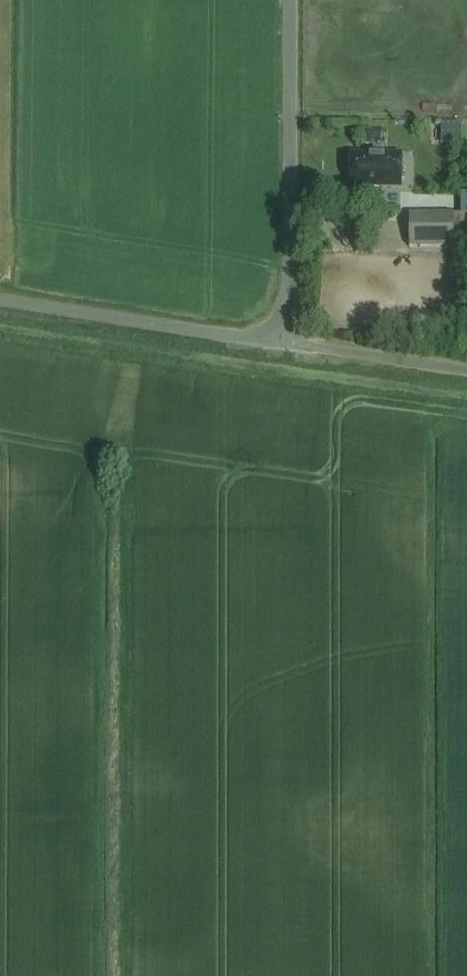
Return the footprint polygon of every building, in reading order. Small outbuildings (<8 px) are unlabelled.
[(441,145),(462,146),(462,124),(441,123),(441,145)] [(403,189),(404,157),(354,156),(353,189),(403,189)] [(410,248),(466,250),(466,217),(411,216),(410,248)]
